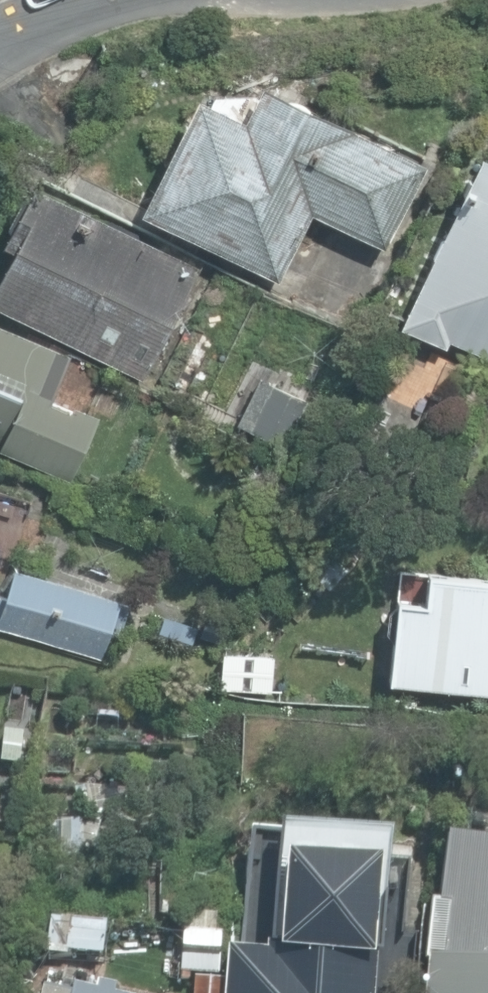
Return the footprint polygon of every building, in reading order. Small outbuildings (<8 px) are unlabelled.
[(140,197),(279,265),(312,199),(385,235),(427,150),(262,69),(244,104),(197,81),(140,197)] [(487,350),(487,147),(473,141),(394,316),(441,337),(444,331),(487,350)] [(142,379),(198,266),(34,186),(28,199),(22,196),(7,227),(12,230),(3,249),(12,253),(0,279),(0,309),(142,379)] [(70,482),(99,415),(73,404),(70,410),(51,401),(54,395),(41,389),(58,348),(0,323),(0,451),(70,482)] [(287,452),(310,403),(253,376),(230,425),(287,452)] [(487,682),(487,569),(428,564),(426,591),(396,589),(396,596),(390,595),(385,675),(487,682)] [(101,661),(112,625),(119,627),(126,605),(119,602),(120,599),(13,567),(3,598),(0,597),(0,630),(101,661)] [(221,684),(272,688),(275,658),(223,654),(221,684)] [(25,730),(3,728),(0,758),(0,761),(22,763),(25,730)] [(470,836),(472,812),(448,810),(438,901),(445,902),(439,956),(428,955),(423,992),(487,992),(487,838),(470,836)] [(251,825),(243,916),(276,919),(273,947),(230,943),(227,979),(198,977),(197,992),(374,992),(379,931),(407,934),(416,840),(251,825)] [(70,954),(73,915),(50,913),(47,952),(70,954)] [(217,972),(222,931),(183,926),(178,967),(217,972)] [(118,988),(75,978),(71,992),(117,992),(118,988)]
